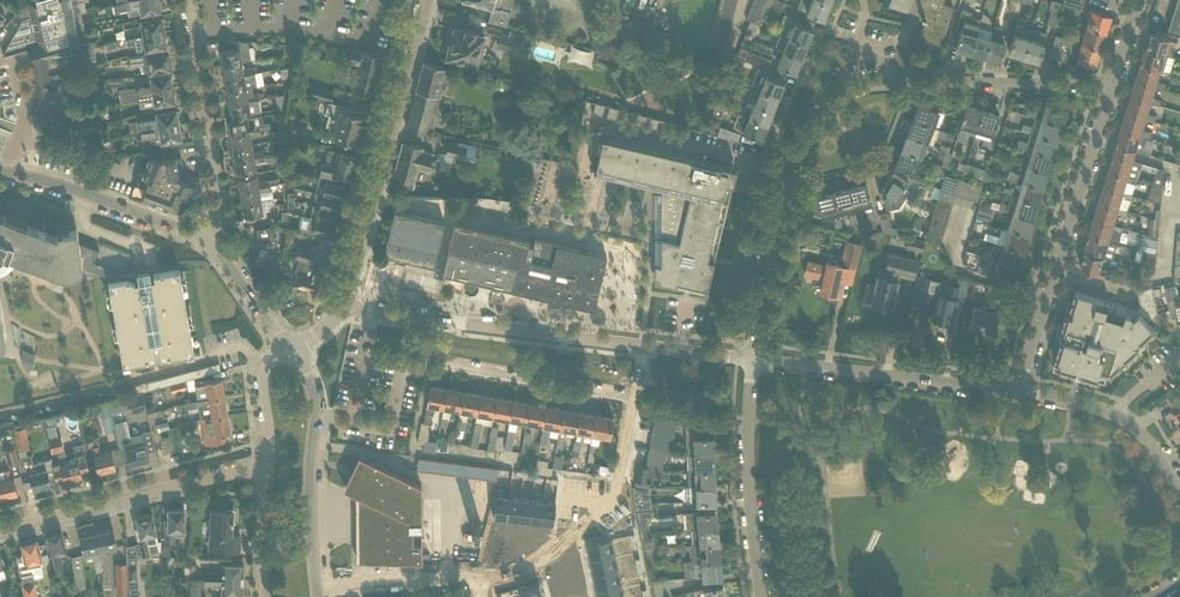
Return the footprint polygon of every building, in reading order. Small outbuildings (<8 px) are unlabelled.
[(27,6),(30,16),(23,18),(22,18),(14,34),(8,44),(3,54),(19,50),(26,48),(27,48),(29,48),(30,54),(29,54),(29,55),(28,55),(30,62),(31,62),(31,64),(30,64),(31,64),(48,59),(81,50),(78,39),(77,34),(77,31),(73,14),(71,0),(26,0),(27,6)] [(81,0),(71,0),(73,14),(83,11),(81,0)] [(126,1),(127,9),(128,15),(141,13),(145,13),(157,10),(158,10),(159,10),(160,10),(160,9),(161,9),(161,8),(161,7),(162,7),(162,6),(161,6),(161,5),(161,4),(160,4),(160,3),(159,3),(158,0),(131,0),(126,1)] [(462,1),(477,5),(478,2),(492,6),(488,20),(506,24),(513,0),(462,0),(462,1)] [(769,5),(757,0),(754,0),(751,6),(767,12),(769,5)] [(769,4),(781,9),(782,8),(784,9),(786,3),(779,0),(771,0),(769,4)] [(830,4),(819,0),(811,0),(810,4),(804,2),(802,9),(824,18),(830,4)] [(881,1),(909,12),(911,8),(928,15),(918,39),(919,39),(920,37),(939,44),(953,8),(942,4),(943,0),(881,0),(881,1)] [(1058,11),(1061,2),(1053,0),(1051,0),(1049,9),(1051,9),(1047,24),(1054,26),(1058,11)] [(1076,0),(1062,0),(1061,4),(1082,10),(1084,2),(1076,0)] [(1169,28),(1179,32),(1179,0),(1178,0),(1169,28)] [(733,15),(735,8),(719,4),(717,11),(733,15)] [(779,16),(781,9),(769,4),(769,5),(767,12),(779,16)] [(30,16),(27,6),(12,10),(15,12),(23,18),(30,16)] [(766,12),(767,12),(751,6),(749,12),(764,18),(766,12)] [(970,51),(978,26),(980,19),(970,16),(971,12),(963,9),(962,8),(962,9),(957,24),(962,25),(956,47),(970,51)] [(1110,15),(1099,12),(1089,9),(1087,16),(1089,17),(1087,26),(1105,32),(1110,15)] [(83,12),(83,11),(73,14),(77,31),(84,29),(81,12),(83,12)] [(731,22),(733,15),(717,11),(716,18),(731,22)] [(22,18),(23,18),(15,12),(4,26),(14,34),(22,18)] [(642,31),(640,39),(662,46),(670,18),(648,12),(645,20),(644,20),(641,30),(642,31)] [(761,25),(764,18),(749,12),(746,19),(761,25)] [(812,29),(796,22),(794,22),(796,18),(784,13),(780,24),(784,26),(781,33),(806,43),(809,34),(810,34),(812,29)] [(142,26),(124,29),(125,37),(163,31),(162,24),(163,24),(162,18),(161,18),(161,16),(149,18),(141,19),(142,26)] [(729,29),(731,22),(716,18),(714,25),(729,29)] [(1067,27),(1075,29),(1077,23),(1069,20),(1067,27)] [(1023,56),(1030,33),(1031,30),(1026,28),(1025,25),(1017,23),(1009,52),(1023,56)] [(728,36),(729,29),(714,25),(712,32),(728,36)] [(1100,48),(1105,32),(1087,26),(1084,25),(1082,32),(1084,33),(1082,42),(1100,48)] [(984,55),(992,30),(978,26),(970,51),(984,55)] [(993,26),(992,30),(984,55),(999,60),(1006,35),(999,33),(1000,28),(993,26)] [(484,36),(474,33),(474,31),(465,28),(465,30),(455,28),(447,56),(458,59),(476,64),(484,36)] [(1038,60),(1045,37),(1046,32),(1032,28),(1031,30),(1030,33),(1023,56),(1038,60)] [(518,52),(524,33),(509,29),(508,33),(500,31),(496,46),(518,52)] [(163,31),(125,37),(127,46),(145,43),(146,49),(154,48),(166,46),(165,44),(167,43),(166,37),(164,38),(163,31)] [(726,42),(728,36),(712,32),(711,39),(726,42)] [(1179,37),(1175,35),(1163,32),(1162,35),(1152,32),(1148,48),(1147,47),(1146,48),(1166,54),(1170,41),(1177,43),(1179,37)] [(800,57),(806,43),(781,33),(775,47),(800,57)] [(1100,48),(1082,42),(1055,34),(1047,60),(1056,63),(1062,43),(1070,45),(1070,46),(1070,49),(1070,52),(1072,56),(1074,57),(1077,59),(1095,64),(1100,48)] [(83,38),(78,39),(81,50),(96,46),(94,41),(85,43),(83,38)] [(724,49),(726,42),(711,39),(709,46),(724,49)] [(251,59),(248,42),(233,40),(226,40),(227,45),(220,48),(221,51),(220,51),(223,64),(242,61),(251,59)] [(611,59),(616,45),(603,41),(598,55),(611,59)] [(729,53),(724,49),(709,46),(705,61),(726,64),(731,51),(729,53)] [(795,70),(800,57),(775,47),(773,53),(780,56),(777,64),(795,71),(796,70),(795,70)] [(373,97),(383,56),(352,48),(349,61),(359,63),(352,92),(373,97)] [(1175,56),(1166,54),(1146,48),(1142,63),(1161,69),(1170,72),(1175,56)] [(148,53),(129,56),(130,66),(140,64),(142,72),(150,70),(157,69),(169,67),(169,65),(170,63),(169,60),(168,59),(167,51),(155,53),(148,55),(148,53)] [(751,52),(748,59),(768,67),(771,60),(751,52)] [(745,61),(733,56),(730,63),(742,68),(745,61)] [(50,67),(48,59),(31,64),(30,64),(33,79),(48,75),(47,68),(50,67)] [(243,69),(242,61),(223,64),(225,77),(255,72),(254,67),(243,69)] [(445,67),(435,64),(423,61),(416,89),(416,90),(406,127),(427,133),(442,78),(449,80),(452,68),(447,66),(446,69),(445,68),(445,67)] [(1157,82),(1161,69),(1142,63),(1137,80),(1156,86),(1155,86),(1165,89),(1167,84),(1160,82),(1160,83),(1157,82)] [(289,67),(280,68),(281,78),(287,78),(288,73),(289,67)] [(257,85),(256,77),(255,72),(225,77),(227,90),(246,87),(257,85)] [(136,86),(119,89),(121,102),(138,99),(137,93),(172,87),(172,81),(173,79),(173,76),(170,74),(170,73),(158,75),(139,78),(140,85),(136,85),(136,86)] [(49,76),(48,75),(33,79),(32,80),(36,94),(37,94),(50,91),(47,77),(49,76)] [(783,82),(772,78),(766,75),(762,85),(759,84),(757,88),(777,96),(783,83),(783,82)] [(733,79),(728,91),(734,93),(739,81),(733,79)] [(1152,99),(1155,86),(1156,86),(1137,80),(1132,96),(1151,102),(1160,105),(1162,100),(1155,98),(1155,100),(1152,99)] [(777,96),(757,88),(753,86),(750,95),(757,98),(754,103),(772,110),(777,96)] [(172,87),(137,93),(138,99),(138,100),(154,97),(155,104),(163,103),(175,101),(175,100),(176,98),(176,94),(173,93),(172,87)] [(247,94),(246,87),(227,90),(229,103),(259,98),(258,93),(247,94)] [(335,92),(315,87),(312,96),(329,101),(332,102),(335,92)] [(70,101),(67,88),(55,90),(56,94),(59,93),(61,103),(70,101)] [(54,90),(50,91),(37,94),(38,101),(37,101),(38,109),(50,107),(49,99),(56,98),(54,90)] [(729,95),(723,93),(716,107),(723,110),(729,95)] [(275,95),(278,109),(282,108),(284,94),(275,95)] [(1147,114),(1151,102),(1132,96),(1127,112),(1146,118),(1155,121),(1157,115),(1150,113),(1150,115),(1147,114)] [(261,111),(260,103),(259,98),(229,103),(231,116),(261,111)] [(364,126),(367,116),(358,114),(359,109),(332,102),(329,101),(325,113),(329,114),(326,126),(334,129),(332,137),(359,145),(362,135),(359,134),(362,125),(364,126)] [(605,105),(595,102),(592,114),(595,114),(596,115),(602,116),(605,105)] [(926,106),(919,103),(918,104),(919,104),(914,119),(932,126),(937,112),(938,112),(938,111),(941,112),(944,105),(928,102),(926,106)] [(766,124),(772,110),(754,103),(752,108),(745,106),(742,114),(766,124)] [(1046,103),(1046,104),(1047,104),(1043,119),(1060,125),(1065,109),(1066,110),(1066,109),(1046,103)] [(975,136),(982,110),(967,105),(967,104),(966,104),(960,124),(968,126),(965,134),(975,136)] [(619,109),(609,106),(606,118),(616,120),(619,109)] [(139,121),(136,122),(137,127),(137,130),(140,130),(179,123),(177,117),(179,115),(178,112),(176,111),(176,108),(164,110),(156,112),(157,118),(139,121)] [(1027,108),(1026,115),(1035,117),(1037,110),(1027,108)] [(633,113),(623,110),(620,122),(630,124),(633,113)] [(997,114),(982,110),(975,136),(991,141),(998,114),(998,113),(997,114)] [(1142,131),(1146,118),(1127,112),(1122,128),(1148,136),(1151,137),(1152,131),(1146,129),(1145,132),(1142,131)] [(637,114),(634,125),(644,128),(644,126),(647,116),(637,114)] [(761,137),(766,124),(742,114),(736,128),(761,138),(762,137),(761,137)] [(44,136),(60,133),(57,115),(41,118),(44,136)] [(88,117),(90,125),(98,123),(96,115),(88,117)] [(269,122),(268,122),(263,123),(261,115),(253,116),(247,117),(240,118),(228,120),(230,134),(260,129),(269,127),(270,127),(269,122)] [(305,129),(295,126),(297,118),(291,117),(287,134),(299,137),(303,138),(305,129)] [(648,129),(655,131),(658,119),(651,118),(648,129)] [(929,132),(932,126),(914,119),(908,134),(925,141),(929,132)] [(1055,140),(1060,125),(1043,119),(1038,135),(1055,140)] [(98,123),(90,125),(80,128),(82,139),(91,142),(92,139),(94,140),(95,143),(102,141),(102,140),(98,123)] [(179,123),(140,130),(142,138),(151,137),(152,143),(161,141),(169,140),(181,138),(181,136),(182,134),(182,131),(180,130),(179,123)] [(1031,133),(1033,126),(1023,123),(1021,130),(1030,132),(1031,133)] [(739,133),(722,128),(720,135),(737,140),(739,133)] [(1145,147),(1148,136),(1122,128),(1117,144),(1136,150),(1146,153),(1147,148),(1145,147)] [(261,134),(260,129),(230,134),(232,147),(251,144),(250,136),(261,134)] [(945,138),(947,132),(939,129),(936,135),(945,138)] [(963,142),(965,134),(957,131),(955,139),(963,142)] [(1038,135),(1031,133),(1030,132),(1027,142),(1018,139),(1016,145),(1033,151),(1051,156),(1055,140),(1038,135)] [(299,137),(287,134),(284,133),(283,138),(297,142),(299,137)] [(919,156),(925,141),(908,134),(902,150),(919,156)] [(594,172),(612,176),(634,181),(662,188),(662,194),(658,193),(656,201),(661,203),(661,223),(661,264),(654,263),(654,280),(660,282),(676,285),(705,292),(706,293),(735,171),(736,167),(733,167),(602,136),(600,146),(598,154),(597,159),(594,172)] [(109,139),(103,140),(102,140),(102,141),(95,143),(94,140),(92,139),(91,142),(87,152),(104,158),(107,157),(106,150),(111,148),(109,139)] [(423,147),(414,145),(402,142),(393,176),(401,178),(399,185),(412,189),(414,188),(415,183),(414,181),(417,168),(429,171),(434,153),(422,150),(423,147)] [(463,158),(466,147),(449,142),(446,154),(463,158)] [(252,151),(251,144),(232,147),(235,160),(264,155),(263,149),(252,151)] [(1133,160),(1136,150),(1117,144),(1109,170),(1128,176),(1128,175),(1136,178),(1139,167),(1141,168),(1143,163),(1133,160)] [(358,156),(355,155),(337,151),(329,149),(325,162),(322,162),(318,178),(333,182),(334,175),(352,179),(358,156)] [(913,172),(919,156),(902,150),(896,164),(895,164),(894,165),(913,172)] [(1046,172),(1051,156),(1033,151),(1028,166),(1046,172)] [(254,162),(265,160),(264,155),(235,160),(237,173),(255,170),(254,162)] [(1022,158),(1012,155),(1010,162),(1020,165),(1022,158)] [(181,156),(160,160),(151,157),(144,177),(148,178),(142,196),(176,209),(182,191),(187,193),(193,176),(184,173),(184,171),(177,172),(176,169),(177,168),(176,163),(182,162),(181,156)] [(521,168),(533,171),(535,161),(523,158),(521,168)] [(1041,187),(1046,172),(1028,166),(1025,176),(1009,171),(1007,177),(1023,182),(1041,187)] [(1164,169),(1157,167),(1153,183),(1157,184),(1163,185),(1164,169)] [(900,192),(904,187),(922,194),(926,182),(902,173),(901,175),(893,169),(879,190),(886,195),(883,199),(886,209),(899,206),(906,196),(900,192)] [(1138,178),(1136,178),(1128,175),(1128,176),(1109,170),(1104,186),(1123,192),(1123,191),(1132,194),(1136,183),(1138,178)] [(277,178),(268,180),(258,181),(256,173),(237,176),(240,190),(269,185),(278,183),(277,178)] [(953,193),(958,178),(944,174),(937,198),(952,202),(955,193),(953,193)] [(348,186),(336,183),(333,182),(318,178),(317,185),(324,186),(322,193),(345,199),(348,199),(349,194),(346,194),(348,186)] [(961,195),(966,180),(958,178),(953,193),(955,193),(961,195)] [(969,197),(973,182),(966,180),(961,195),(969,197)] [(981,185),(973,182),(969,197),(977,200),(981,185)] [(1036,203),(1041,187),(1023,182),(1019,197),(1036,203)] [(870,204),(868,195),(865,183),(864,183),(865,184),(849,188),(854,208),(870,204)] [(1161,203),(1163,185),(1157,184),(1153,183),(1148,199),(1161,203)] [(272,191),(270,190),(269,185),(240,190),(242,203),(261,200),(271,198),(272,198),(273,196),(272,191)] [(1133,194),(1132,194),(1123,191),(1123,192),(1104,186),(1099,202),(1118,207),(1123,194),(1126,195),(1125,197),(1132,199),(1133,194)] [(1012,195),(1014,189),(1004,187),(1002,192),(1012,195)] [(854,208),(849,188),(833,192),(837,212),(854,208)] [(345,199),(322,193),(315,191),(314,195),(315,198),(321,199),(319,206),(342,211),(344,212),(346,207),(343,206),(345,199)] [(837,212),(833,192),(818,196),(817,195),(822,215),(834,213),(837,212)] [(1031,219),(1036,203),(1019,197),(1014,213),(1031,219)] [(269,210),(271,198),(261,200),(242,203),(244,216),(246,216),(246,218),(250,219),(250,221),(267,218),(265,210),(269,210)] [(950,211),(952,202),(937,198),(934,206),(950,211)] [(1006,211),(1008,204),(999,201),(997,208),(1006,211)] [(1128,210),(1118,207),(1099,202),(1094,218),(1113,224),(1118,210),(1121,211),(1120,213),(1127,215),(1128,210)] [(976,216),(991,221),(994,210),(979,205),(976,216)] [(340,219),(342,211),(319,206),(316,218),(339,224),(341,225),(343,219),(340,219)] [(947,219),(950,211),(934,206),(932,214),(947,219)] [(444,222),(394,210),(383,256),(433,268),(444,222)] [(872,210),(865,211),(867,220),(874,218),(872,210)] [(878,214),(882,230),(893,232),(900,234),(902,229),(891,227),(887,211),(878,214)] [(4,253),(64,275),(66,276),(68,276),(70,276),(71,276),(73,275),(75,275),(77,274),(78,272),(80,271),(81,269),(82,268),(82,267),(109,277),(109,276),(119,274),(93,264),(99,250),(79,243),(77,227),(69,229),(68,223),(57,225),(58,231),(56,231),(57,234),(26,223),(27,220),(6,213),(5,215),(0,213),(0,256),(4,253)] [(856,213),(849,215),(852,225),(859,223),(856,213)] [(1027,234),(1031,219),(1014,213),(1009,229),(1027,234)] [(945,227),(947,219),(932,214),(930,223),(945,227)] [(310,217),(307,229),(313,231),(327,234),(338,237),(340,232),(337,231),(339,224),(316,218),(310,217)] [(843,226),(841,218),(834,220),(836,230),(843,228),(842,226),(843,226)] [(1123,227),(1113,224),(1094,218),(1089,234),(1108,240),(1109,240),(1113,226),(1116,227),(1115,229),(1122,231),(1123,227)] [(1160,219),(1155,219),(1150,218),(1149,229),(1159,229),(1160,219)] [(272,221),(261,223),(249,225),(253,247),(260,246),(280,252),(277,235),(274,236),(272,221)] [(942,235),(945,227),(930,223),(927,231),(942,235)] [(593,308),(606,254),(587,250),(587,252),(580,250),(580,248),(535,238),(533,244),(528,243),(529,241),(460,225),(449,272),(469,277),(470,275),(475,276),(474,279),(593,308)] [(1022,250),(1027,234),(1009,229),(1004,244),(1022,250)] [(1159,237),(1159,229),(1149,229),(1149,234),(1159,237)] [(940,243),(942,235),(927,231),(924,240),(940,243)] [(998,242),(1000,236),(990,233),(988,239),(998,242)] [(1118,242),(1109,240),(1108,240),(1089,234),(1085,250),(1104,256),(1113,259),(1118,242)] [(296,257),(300,258),(310,262),(310,261),(319,264),(330,268),(339,240),(338,240),(328,237),(322,235),(318,247),(317,247),(316,247),(315,247),(314,247),(313,247),(313,248),(312,248),(312,249),(311,249),(311,250),(311,251),(308,250),(299,247),(298,251),(296,257)] [(908,237),(906,248),(922,251),(924,241),(908,237)] [(847,242),(842,266),(827,262),(826,266),(808,261),(805,274),(817,277),(817,276),(823,278),(820,291),(839,295),(842,280),(851,282),(860,245),(847,242)] [(1141,242),(1140,249),(1155,254),(1157,246),(1141,242)] [(1017,266),(1022,250),(1004,244),(999,260),(1017,266)] [(985,248),(983,255),(991,258),(992,258),(994,251),(985,248)] [(1100,268),(1104,256),(1085,250),(1084,251),(1085,251),(1081,267),(1091,270),(1090,273),(1105,277),(1107,270),(1100,268)] [(866,282),(864,289),(862,301),(891,307),(898,273),(913,277),(917,260),(890,254),(884,277),(877,276),(875,284),(866,282)] [(295,279),(294,285),(309,289),(309,288),(323,292),(329,273),(318,269),(308,266),(310,262),(300,258),(299,263),(296,271),(297,272),(295,279)] [(1012,281),(1017,266),(999,260),(992,258),(989,267),(980,264),(978,271),(994,276),(1014,282),(1014,281),(1012,281)] [(1144,268),(1155,271),(1156,264),(1145,261),(1144,268)] [(193,352),(186,311),(179,269),(153,274),(141,276),(142,277),(138,278),(137,271),(119,274),(109,276),(109,277),(110,281),(108,282),(123,364),(156,358),(154,347),(158,346),(160,358),(193,352)] [(918,277),(912,303),(923,305),(924,300),(925,296),(938,299),(937,304),(933,317),(950,322),(954,305),(957,295),(966,297),(970,278),(958,275),(955,285),(942,282),(939,293),(939,295),(926,292),(929,280),(918,277)] [(1000,299),(1004,289),(989,285),(986,295),(1000,299)] [(1179,297),(1176,285),(1165,287),(1171,318),(1179,316),(1179,317),(1179,297)] [(1158,313),(1155,296),(1152,286),(1137,289),(1140,305),(1136,309),(1076,291),(1069,314),(1066,314),(1059,336),(1062,337),(1056,358),(1062,360),(1060,367),(1098,378),(1100,371),(1112,375),(1140,349),(1138,347),(1156,330),(1148,322),(1158,313)] [(788,294),(786,300),(794,302),(796,296),(788,294)] [(1004,305),(993,302),(991,301),(989,307),(982,305),(981,308),(974,307),(969,326),(970,326),(971,324),(984,327),(983,330),(992,331),(996,316),(1000,317),(1002,315),(1004,305)] [(136,393),(194,377),(220,370),(219,363),(218,363),(134,386),(136,393)] [(663,387),(665,375),(658,374),(656,385),(663,387)] [(222,377),(210,379),(194,382),(197,400),(209,397),(224,394),(222,377)] [(171,387),(173,394),(188,391),(186,383),(171,387)] [(444,407),(447,388),(430,385),(423,422),(429,424),(431,415),(432,415),(434,405),(444,407)] [(460,410),(464,391),(447,388),(444,407),(443,409),(440,426),(447,427),(448,419),(449,419),(451,410),(451,408),(460,410)] [(477,413),(480,394),(464,391),(460,410),(460,412),(468,413),(468,411),(477,413)] [(127,397),(132,415),(147,411),(143,394),(127,397)] [(228,413),(224,394),(209,397),(197,400),(201,418),(212,416),(228,413)] [(493,416),(497,397),(480,394),(477,413),(476,415),(484,416),(484,414),(493,416)] [(1172,400),(1178,410),(1174,413),(1173,411),(1173,412),(1179,424),(1179,395),(1172,400)] [(510,418),(513,400),(497,397),(493,416),(493,418),(500,419),(501,417),(510,418)] [(526,422),(530,403),(513,400),(510,418),(509,421),(517,422),(517,420),(526,422)] [(543,425),(546,406),(530,403),(526,422),(526,424),(533,425),(534,423),(543,425)] [(559,428),(563,409),(546,406),(543,425),(542,427),(550,428),(550,426),(559,428)] [(576,431),(579,412),(563,409),(559,428),(556,447),(563,448),(567,429),(576,431)] [(592,434),(596,415),(579,412),(576,431),(575,433),(583,434),(583,432),(592,434)] [(111,413),(101,416),(105,432),(115,430),(113,423),(111,413)] [(212,416),(201,418),(203,432),(205,444),(221,441),(219,434),(231,432),(228,413),(212,416)] [(613,418),(596,415),(592,434),(592,436),(599,437),(600,435),(609,437),(613,418)] [(670,454),(674,431),(676,419),(655,415),(654,424),(668,427),(667,434),(666,441),(664,448),(650,446),(648,455),(665,454),(670,454)] [(459,419),(457,428),(464,429),(466,421),(459,419)] [(13,420),(0,423),(0,428),(0,430),(15,426),(13,420)] [(125,420),(113,423),(115,430),(119,448),(125,446),(125,448),(129,464),(133,463),(139,462),(149,459),(146,447),(142,431),(142,432),(142,433),(134,435),(129,436),(125,420)] [(478,447),(480,432),(482,423),(475,422),(471,447),(477,448),(478,447)] [(668,427),(654,424),(652,432),(667,434),(668,427)] [(494,450),(498,426),(492,425),(487,449),(487,450),(494,450)] [(708,425),(693,426),(693,433),(685,433),(686,454),(687,453),(694,453),(694,452),(713,452),(712,444),(714,444),(714,437),(712,437),(712,435),(708,435),(708,425)] [(28,449),(25,428),(14,430),(18,451),(28,449)] [(512,450),(515,429),(508,428),(504,449),(512,450)] [(525,431),(523,441),(530,442),(532,432),(525,431)] [(455,443),(456,434),(449,432),(446,445),(454,447),(454,443),(455,443)] [(666,441),(667,434),(652,432),(651,439),(666,441)] [(88,471),(84,443),(73,446),(75,450),(65,452),(61,435),(49,438),(51,452),(57,451),(59,460),(53,462),(52,462),(56,479),(56,480),(63,478),(64,481),(82,476),(81,473),(88,471)] [(171,446),(169,435),(161,437),(164,448),(171,446)] [(541,435),(539,443),(546,444),(548,436),(541,435)] [(116,468),(111,450),(101,453),(99,445),(98,437),(84,440),(86,448),(92,446),(94,455),(93,455),(95,460),(98,472),(116,468)] [(664,448),(666,441),(651,439),(650,446),(664,448)] [(581,441),(576,440),(574,440),(572,450),(579,451),(581,441)] [(597,444),(591,443),(589,452),(596,453),(597,444)] [(16,447),(5,450),(9,465),(19,462),(20,462),(18,458),(16,447)] [(713,468),(713,452),(694,452),(694,453),(687,453),(688,469),(713,468)] [(32,455),(21,454),(19,464),(31,465),(32,455)] [(662,470),(665,454),(648,455),(646,463),(654,465),(654,468),(662,470)] [(56,479),(52,462),(53,462),(53,458),(37,462),(39,470),(29,473),(30,477),(33,489),(36,488),(36,489),(42,488),(42,487),(51,484),(50,481),(56,479)] [(421,523),(421,485),(407,478),(380,465),(380,466),(363,458),(352,481),(348,479),(343,488),(347,490),(356,494),(359,496),(359,539),(356,539),(356,561),(359,561),(408,561),(422,560),(421,523)] [(592,474),(594,462),(588,461),(586,473),(592,474)] [(648,467),(647,466),(639,465),(636,481),(645,482),(648,467)] [(483,466),(481,478),(495,480),(496,480),(497,472),(497,468),(483,466)] [(0,480),(0,488),(2,497),(3,496),(4,498),(10,497),(10,495),(18,493),(15,481),(13,476),(10,468),(3,470),(6,478),(0,480)] [(660,477),(662,470),(654,468),(652,476),(660,477)] [(714,484),(713,468),(688,469),(689,485),(714,484)] [(478,481),(470,515),(476,517),(475,521),(480,522),(481,518),(486,519),(494,485),(478,481)] [(714,500),(714,484),(689,485),(685,485),(685,501),(714,500)] [(649,488),(645,488),(632,487),(637,510),(649,509),(653,509),(649,488)] [(495,494),(493,516),(506,517),(509,496),(495,494)] [(509,496),(506,517),(518,519),(520,497),(509,496)] [(520,497),(518,519),(529,520),(532,498),(520,497)] [(532,498),(529,520),(541,521),(543,500),(532,498)] [(543,500),(541,521),(553,523),(555,501),(543,500)] [(184,529),(184,521),(184,509),(168,509),(168,519),(164,519),(165,542),(175,542),(175,535),(174,529),(184,529)] [(649,524),(649,515),(649,509),(637,510),(642,534),(651,532),(649,524)] [(716,526),(715,515),(715,509),(685,512),(687,528),(691,528),(716,526)] [(231,534),(232,515),(232,511),(212,510),(210,549),(239,550),(239,548),(237,548),(238,536),(240,536),(240,535),(231,534)] [(136,516),(138,526),(136,526),(139,543),(135,544),(138,557),(151,554),(146,534),(156,532),(152,513),(136,516)] [(478,531),(481,522),(480,522),(475,521),(473,520),(473,522),(472,526),(471,530),(478,531)] [(718,542),(716,526),(691,528),(692,544),(718,542)] [(107,553),(117,550),(116,547),(117,546),(115,540),(113,528),(96,532),(100,550),(104,570),(102,570),(102,572),(103,587),(112,586),(111,569),(107,553)] [(67,553),(66,550),(66,549),(64,544),(61,532),(47,536),(50,548),(57,574),(65,572),(60,555),(67,553)] [(104,570),(100,550),(96,532),(89,534),(88,532),(82,533),(82,535),(79,536),(82,548),(83,554),(92,552),(96,573),(102,572),(102,570),(104,570)] [(654,548),(651,532),(642,534),(645,549),(654,548)] [(611,538),(586,543),(589,559),(615,554),(611,538)] [(42,567),(43,565),(41,560),(42,559),(37,540),(34,541),(33,540),(30,540),(29,542),(21,544),(23,553),(16,555),(18,567),(24,596),(38,596),(33,573),(36,569),(42,567)] [(719,558),(718,542),(692,544),(693,555),(693,560),(701,559),(719,558)] [(657,564),(654,548),(645,549),(648,565),(657,564)] [(615,554),(589,559),(592,575),(618,569),(615,554)] [(170,569),(176,559),(170,555),(163,565),(170,569)] [(721,574),(719,558),(701,559),(693,560),(693,566),(694,576),(721,574)] [(126,563),(116,564),(118,594),(119,596),(128,596),(126,563)] [(243,563),(231,563),(223,563),(222,572),(205,571),(205,578),(243,579),(243,563)] [(138,579),(137,565),(127,566),(128,580),(138,579)] [(83,569),(74,570),(76,589),(86,587),(83,569)] [(618,569),(592,575),(596,590),(621,585),(618,569)] [(201,586),(204,586),(205,584),(222,585),(221,594),(230,594),(242,595),(243,579),(205,578),(197,577),(189,577),(190,596),(201,596),(201,586)] [(669,586),(667,578),(653,580),(654,589),(669,586)] [(62,591),(60,581),(52,583),(54,593),(62,591)] [(517,587),(520,596),(534,596),(542,595),(538,582),(517,587)] [(710,586),(694,589),(696,596),(725,596),(722,583),(710,586)] [(596,590),(597,596),(624,596),(621,585),(596,590)] [(669,586),(654,589),(656,596),(664,596),(672,596),(669,586)]
